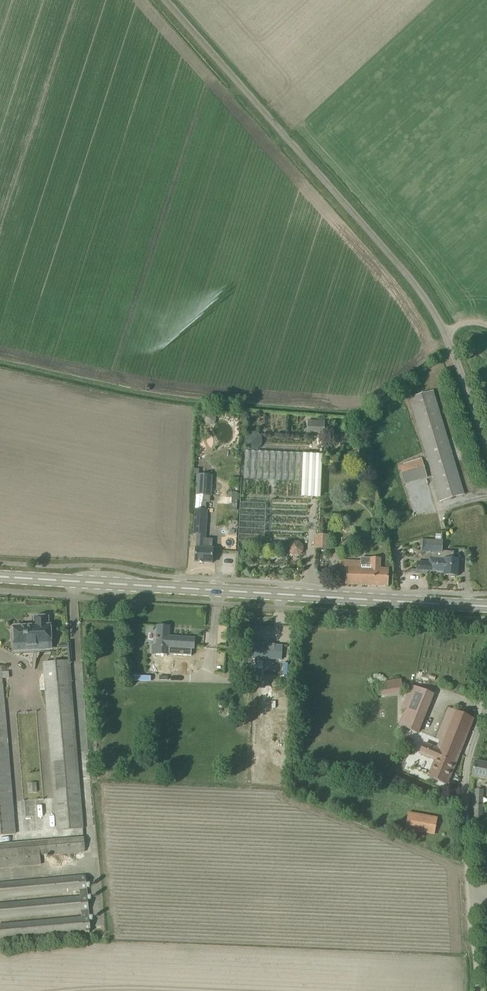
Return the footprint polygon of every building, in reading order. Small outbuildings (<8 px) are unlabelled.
[(409,399),(440,502),(464,495),(433,391),(409,399)] [(325,419),(308,419),(308,434),(325,434),(325,419)] [(258,433),(257,432),(255,432),(254,432),(252,432),(250,432),(249,433),(248,434),(247,435),(246,436),(245,438),(245,439),(244,441),(245,443),(245,444),(246,446),(247,447),(248,448),(249,449),(250,450),(252,450),(254,450),(255,450),(257,450),(258,449),(259,448),(261,447),(261,446),(262,444),(263,443),(263,441),(263,439),(262,438),(261,436),(261,435),(259,434),(258,433)] [(245,451),(244,480),(321,483),(323,454),(245,451)] [(422,459),(399,466),(404,484),(428,478),(422,459)] [(197,475),(195,495),(212,497),(213,476),(197,475)] [(225,503),(225,510),(237,511),(238,493),(229,493),(229,497),(232,497),(231,504),(225,503)] [(212,564),(213,549),(211,549),(212,539),(205,538),(207,511),(194,510),(193,534),(197,534),(195,563),(212,564)] [(327,535),(316,535),(316,549),(327,549),(327,535)] [(429,571),(444,572),(445,560),(441,559),(442,552),(442,541),(441,541),(435,541),(423,540),(422,551),(430,551),(429,571)] [(290,547),(290,552),(296,549),(302,552),(302,547),(299,543),(294,543),(290,547)] [(453,553),(442,552),(441,559),(445,560),(444,572),(444,575),(451,576),(451,577),(455,577),(455,576),(457,576),(458,560),(453,560),(453,553)] [(347,568),(340,568),(339,585),(389,586),(389,570),(372,569),(373,562),(347,561),(347,568)] [(14,628),(15,650),(51,648),(50,626),(48,626),(48,618),(35,618),(35,627),(14,628)] [(153,654),(190,656),(191,648),(194,649),(195,639),(169,637),(169,627),(158,626),(158,627),(158,637),(156,637),(156,639),(157,639),(157,646),(153,646),(153,654)] [(58,830),(83,828),(69,660),(44,663),(58,830)] [(0,667),(0,835),(16,834),(2,679),(10,678),(9,671),(1,672),(1,667),(0,667)] [(401,679),(377,683),(379,696),(403,692),(401,679)] [(401,709),(405,711),(399,726),(417,733),(433,694),(411,686),(401,709)] [(435,760),(429,778),(446,785),(473,719),(447,709),(436,738),(442,741),(439,747),(438,746),(436,749),(423,744),(419,753),(435,760)] [(475,761),(472,777),(486,780),(486,764),(475,761)] [(474,797),(474,812),(483,812),(483,797),(474,797)] [(409,813),(406,829),(435,834),(438,819),(409,813)] [(84,838),(47,841),(49,856),(85,853),(84,838)] [(49,856),(47,841),(0,845),(0,869),(41,866),(40,856),(49,856)] [(91,931),(86,876),(0,884),(0,898),(80,891),(81,897),(0,905),(0,919),(82,912),(83,918),(0,925),(0,934),(1,940),(91,931)]
